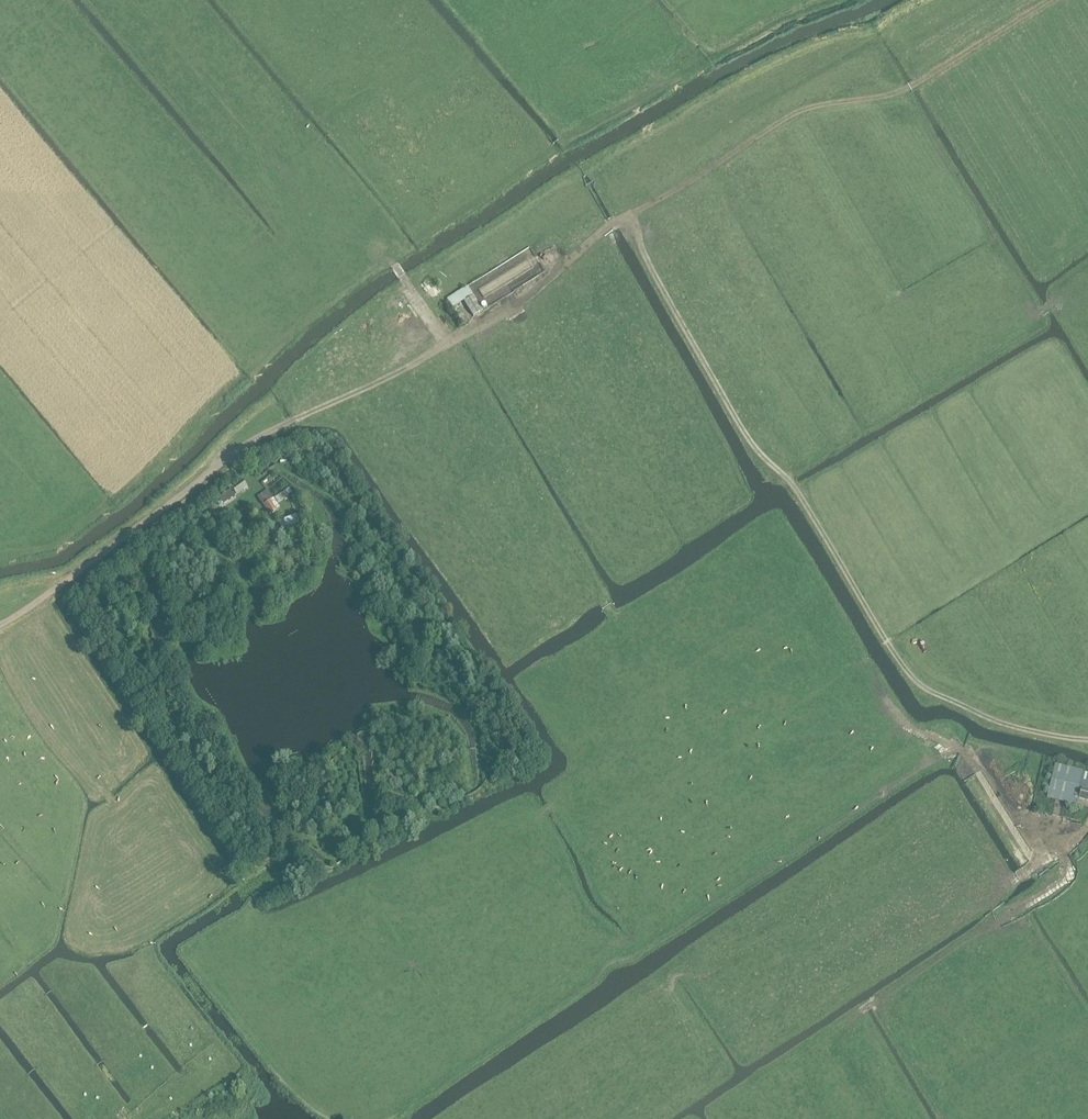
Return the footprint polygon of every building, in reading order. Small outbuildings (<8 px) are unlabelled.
[(447,299),(453,308),(474,296),(468,286),(447,299)] [(484,311),(475,296),(464,302),(474,317),(484,311)] [(224,505),(248,487),(242,480),(231,488),(232,489),(220,499),(224,505)] [(271,500),(273,498),(267,490),(258,497),(263,505),(269,513),(277,509),(271,500)] [(283,527),(298,521),(295,514),(280,520),(283,527)] [(1055,764),(1047,798),(1075,805),(1076,799),(1087,802),(1087,773),(1055,764)]
